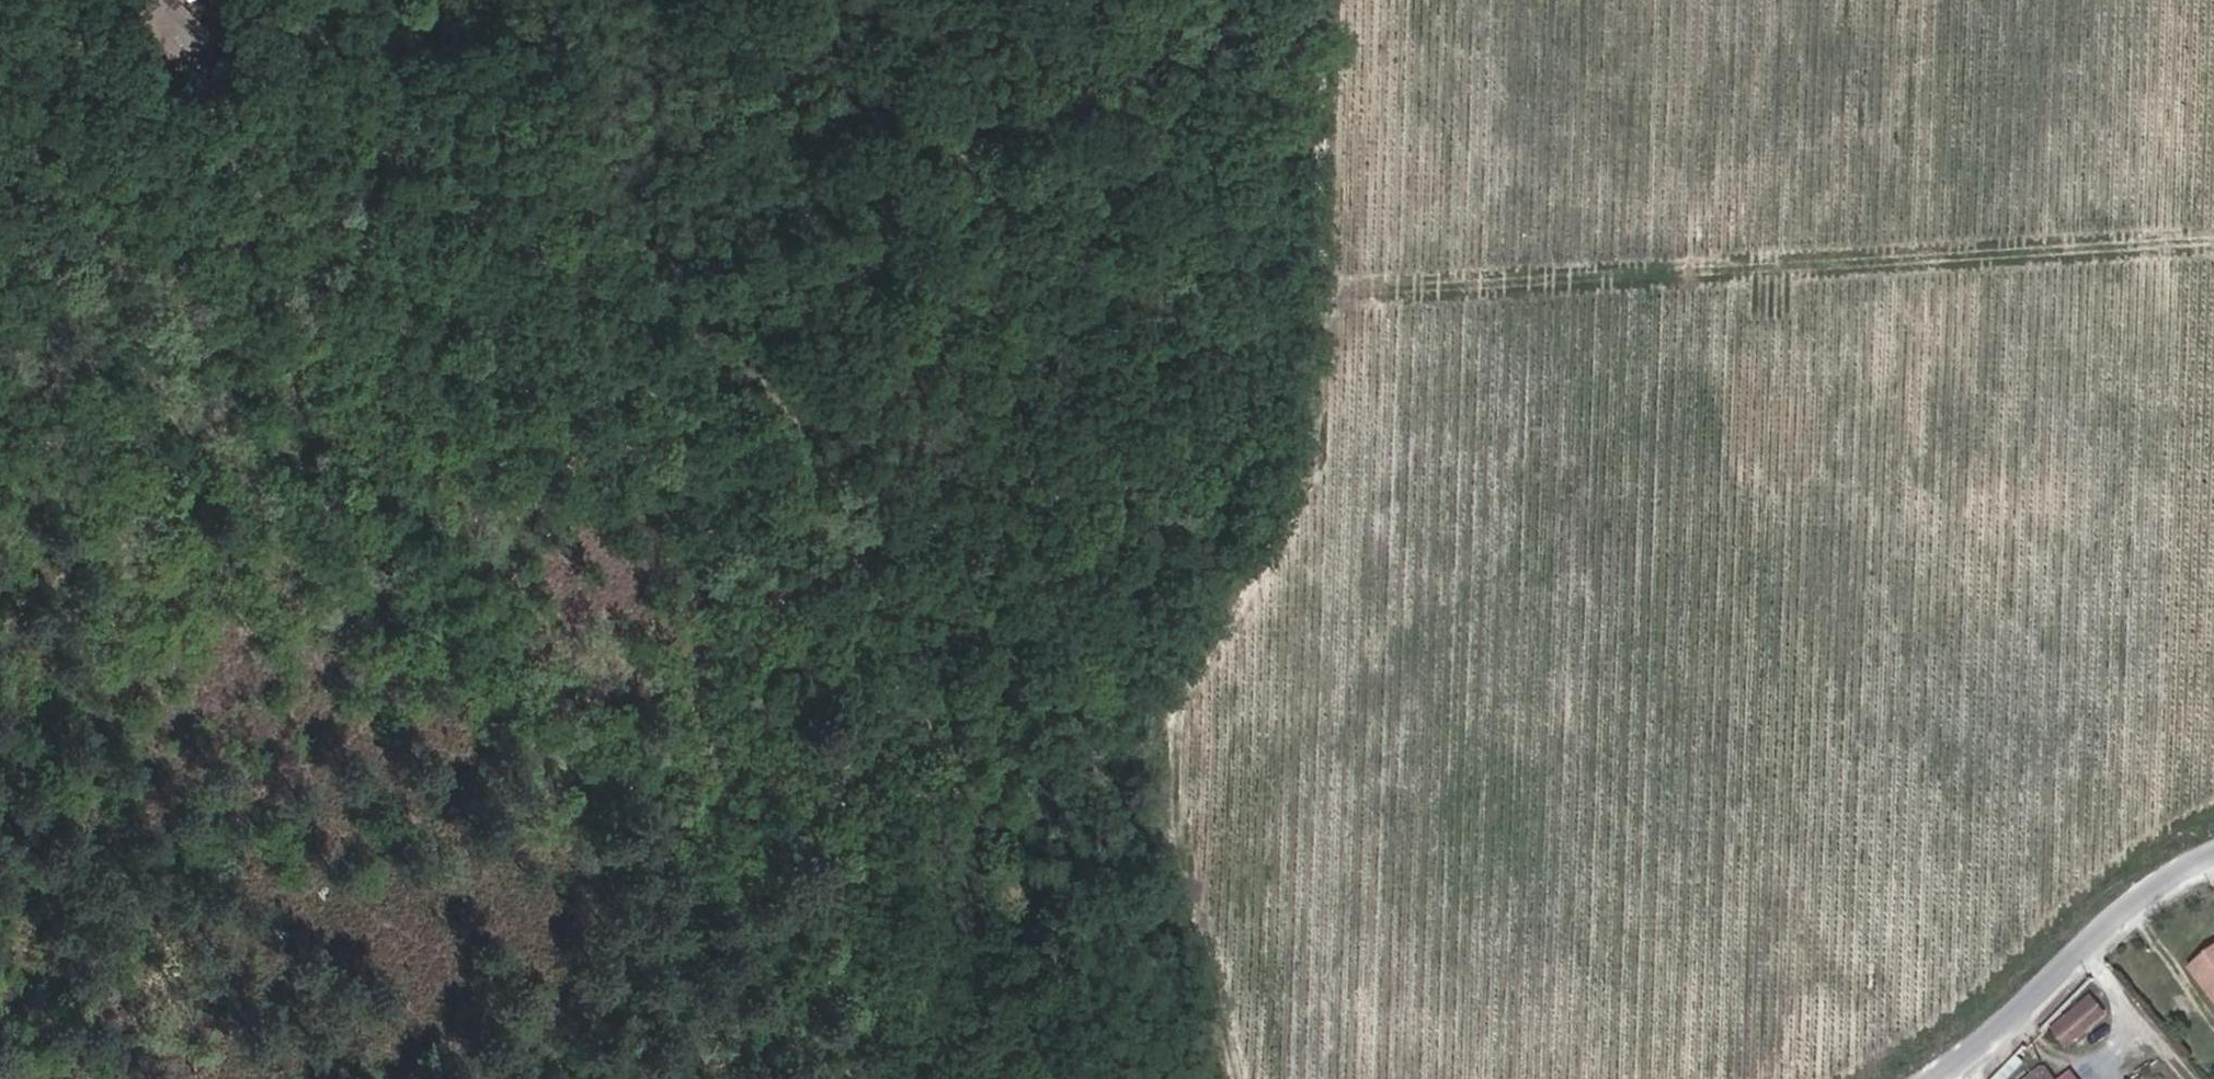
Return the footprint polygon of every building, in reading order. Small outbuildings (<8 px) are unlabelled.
[(179,46),(197,11),(175,0),(140,0),(129,20),(179,46)] [(2193,956),(2213,986),(2213,941),(2193,956)] [(2067,1013),(2055,1023),(2067,1037),(2078,1027),(2067,1013)] [(2019,1078),(2061,1078),(2044,1059),(2019,1078)]
